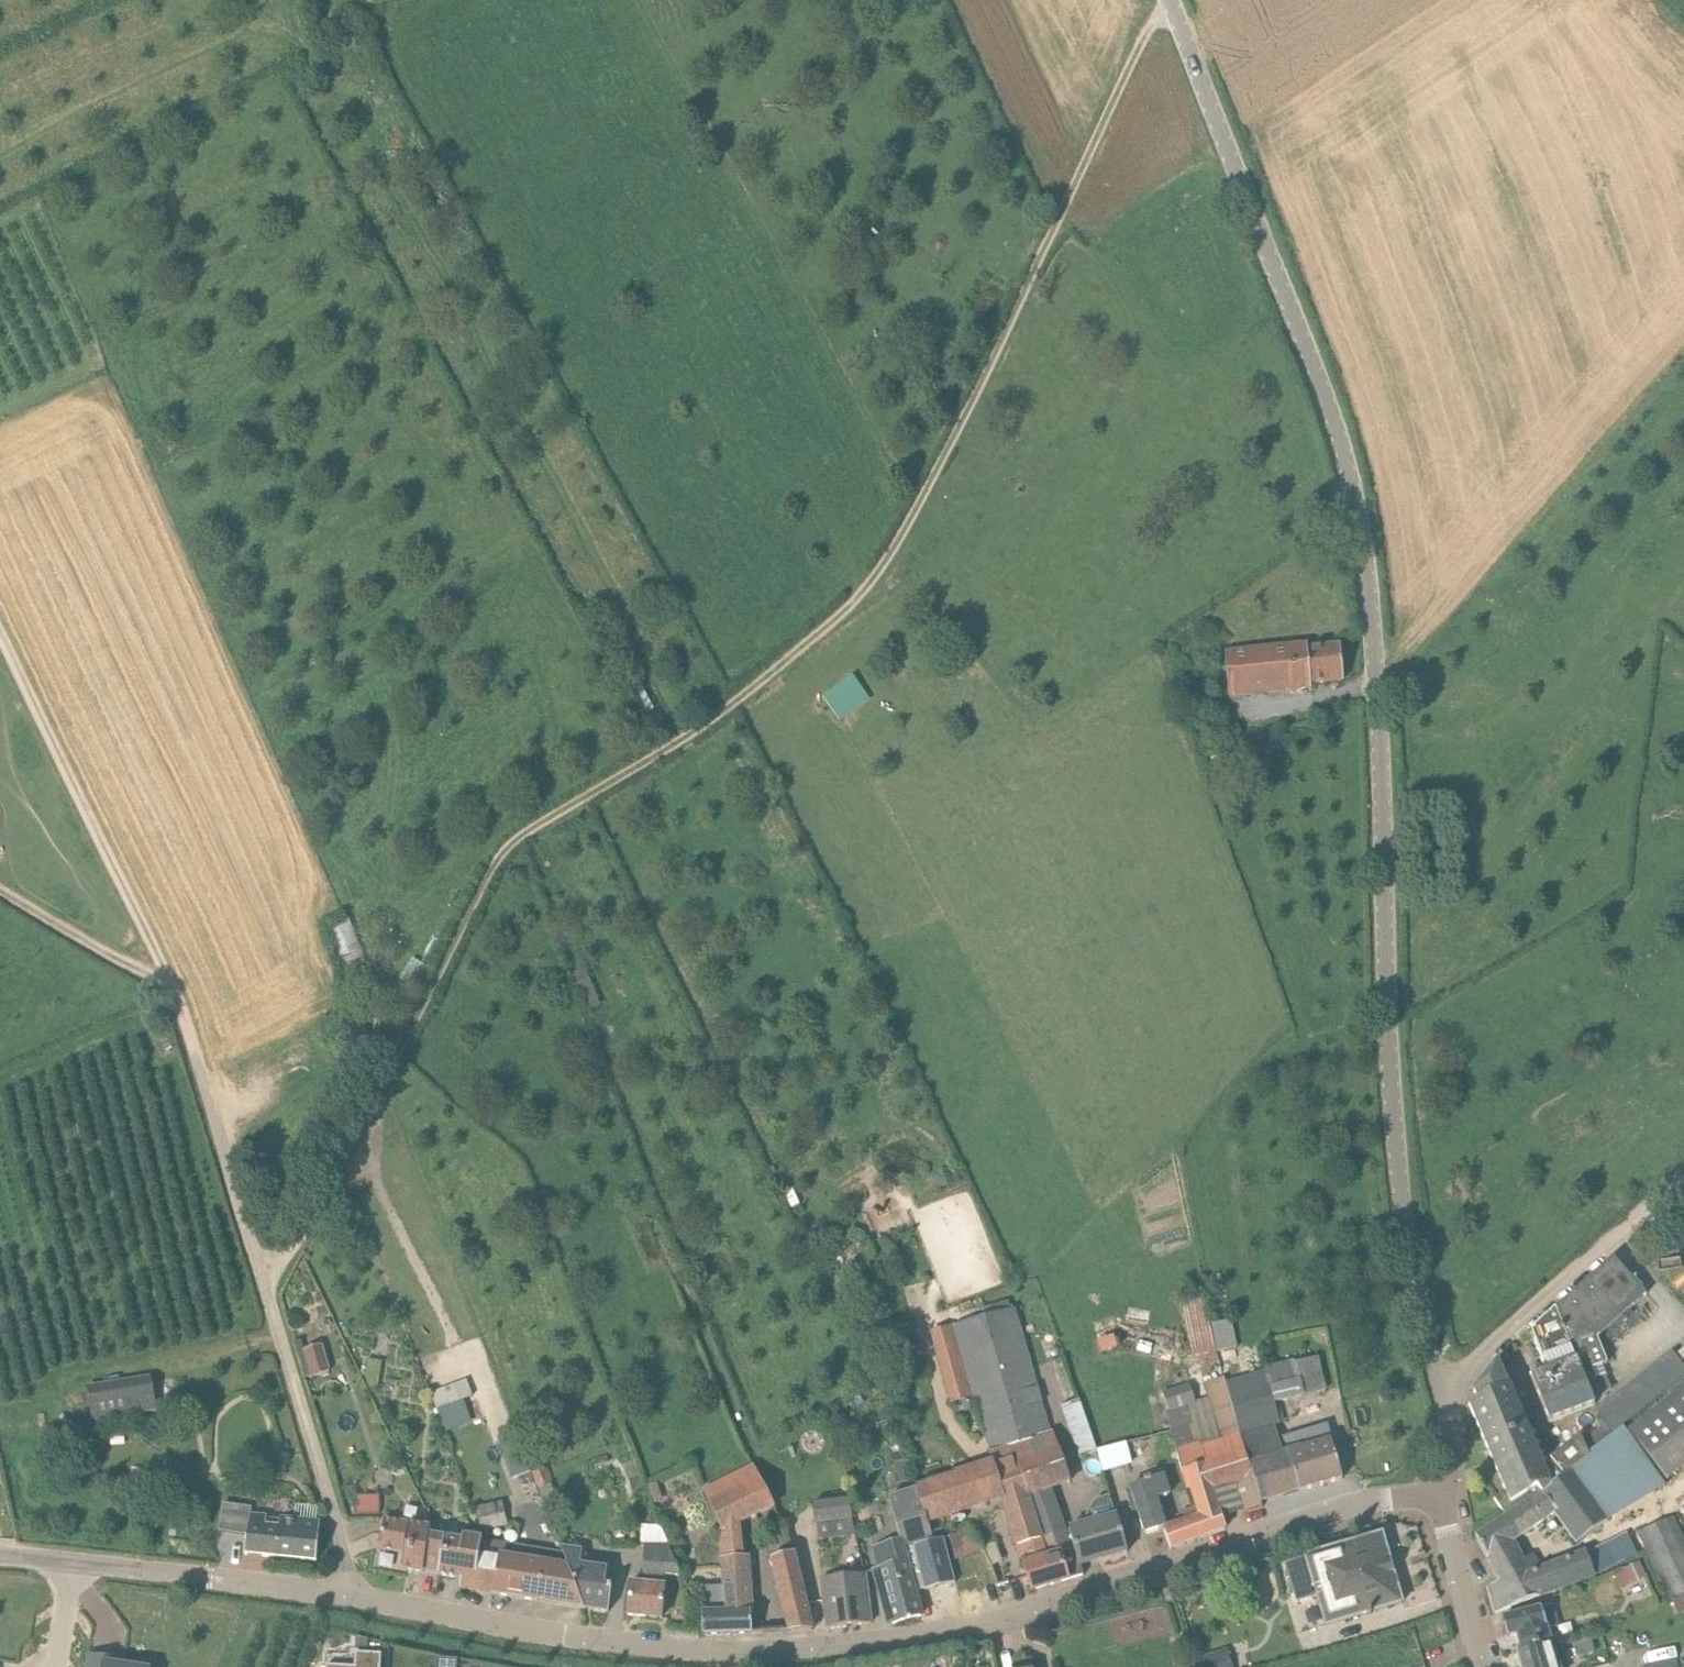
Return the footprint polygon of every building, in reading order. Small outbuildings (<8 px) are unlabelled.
[(1307,648),(1307,644),(1225,652),(1229,696),(1311,688),(1310,683),(1343,680),(1340,645),(1307,648)] [(853,675),(823,697),(840,719),(869,698),(853,675)] [(1596,1379),(1592,1369),(1607,1363),(1597,1339),(1646,1296),(1613,1258),(1531,1333),(1546,1371),(1532,1378),(1550,1423),(1595,1405),(1594,1403),(1611,1389),(1606,1375),(1596,1379)] [(1051,1433),(1015,1308),(953,1326),(974,1397),(990,1450),(1011,1445),(1041,1539),(1059,1551),(1074,1547),(1079,1566),(1081,1565),(1127,1552),(1117,1514),(1066,1529),(1052,1487),(1070,1481),(1053,1432),(1051,1433)] [(1216,1350),(1217,1351),(1237,1347),(1231,1320),(1211,1324),(1216,1350)] [(974,1397),(953,1326),(929,1333),(949,1404),(974,1397)] [(1120,1336),(1104,1342),(1108,1354),(1125,1348),(1120,1336)] [(323,1344),(303,1350),(310,1376),(330,1371),(323,1344)] [(1640,1379),(1657,1401),(1683,1379),(1683,1349),(1675,1355),(1672,1352),(1640,1379)] [(1295,1363),(1266,1371),(1275,1402),(1303,1395),(1326,1389),(1317,1357),(1295,1363)] [(1508,1388),(1497,1363),(1474,1392),(1478,1400),(1469,1404),(1505,1491),(1494,1499),(1506,1516),(1567,1468),(1587,1451),(1580,1436),(1553,1457),(1535,1413),(1521,1418),(1509,1388),(1508,1388)] [(1280,1423),(1275,1402),(1266,1371),(1225,1383),(1261,1503),(1342,1479),(1342,1478),(1332,1442),(1327,1425),(1298,1434),(1303,1450),(1274,1458),(1265,1427),(1280,1423)] [(1597,1411),(1606,1423),(1614,1433),(1655,1400),(1638,1379),(1597,1411)] [(88,1391),(88,1393),(93,1420),(157,1410),(153,1383),(153,1381),(88,1391)] [(1261,1503),(1225,1383),(1206,1388),(1209,1398),(1196,1401),(1190,1383),(1162,1391),(1168,1411),(1170,1411),(1172,1430),(1182,1471),(1184,1470),(1188,1487),(1190,1486),(1200,1516),(1164,1529),(1171,1548),(1225,1529),(1222,1518),(1243,1512),(1243,1513),(1262,1507),(1261,1503)] [(1065,1405),(1080,1454),(1098,1449),(1084,1399),(1065,1405)] [(446,1430),(472,1420),(464,1400),(438,1410),(446,1430)] [(1592,1455),(1615,1439),(1605,1425),(1582,1440),(1592,1455)] [(531,1472),(516,1431),(497,1438),(512,1479),(531,1472)] [(1131,1442),(1097,1451),(1098,1452),(1103,1474),(1104,1474),(1105,1476),(1117,1473),(1116,1471),(1138,1465),(1131,1442)] [(1068,1580),(1059,1551),(1041,1539),(1011,1445),(990,1450),(989,1451),(993,1464),(1003,1497),(1018,1545),(1024,1544),(1029,1560),(1024,1562),(1032,1590),(1068,1580)] [(901,1483),(913,1480),(907,1460),(904,1451),(892,1454),(901,1483)] [(701,1484),(720,1527),(723,1558),(724,1586),(702,1587),(702,1614),(703,1635),(752,1633),(748,1557),(745,1557),(741,1520),(774,1505),(754,1466),(722,1482),(719,1476),(701,1484)] [(547,1467),(532,1473),(538,1489),(552,1481),(547,1467)] [(1576,1542),(1605,1519),(1567,1468),(1506,1516),(1475,1537),(1496,1574),(1500,1582),(1488,1588),(1494,1613),(1596,1578),(1585,1551),(1546,1567),(1543,1562),(1538,1565),(1533,1556),(1517,1565),(1506,1545),(1552,1510),(1576,1542)] [(927,1521),(983,1503),(973,1471),(958,1476),(919,1489),(917,1490),(917,1491),(927,1521)] [(1164,1476),(1163,1473),(1149,1477),(1149,1479),(1144,1480),(1145,1482),(1130,1487),(1145,1533),(1165,1527),(1156,1498),(1169,1494),(1164,1476)] [(893,1624),(921,1616),(902,1550),(907,1549),(907,1548),(933,1540),(927,1521),(917,1491),(889,1499),(900,1541),(882,1546),(888,1567),(878,1570),(893,1624)] [(381,1510),(381,1494),(360,1494),(360,1510),(381,1510)] [(815,1522),(852,1518),(850,1500),(812,1504),(815,1522)] [(501,1501),(475,1508),(481,1531),(507,1524),(501,1501)] [(245,1554),(246,1554),(316,1561),(320,1523),(251,1516),(245,1554)] [(431,1527),(384,1519),(379,1548),(404,1552),(401,1568),(423,1572),(424,1568),(439,1570),(445,1538),(429,1535),(431,1527)] [(1672,1519),(1640,1531),(1668,1600),(1683,1593),(1683,1546),(1672,1519)] [(1390,1561),(1382,1534),(1305,1556),(1305,1557),(1284,1563),(1296,1602),(1317,1596),(1326,1625),(1367,1613),(1368,1615),(1371,1614),(1370,1612),(1402,1602),(1394,1573),(1391,1561),(1390,1561)] [(460,1587),(493,1593),(501,1543),(482,1540),(482,1538),(463,1535),(462,1540),(445,1538),(439,1570),(438,1574),(461,1578),(460,1587)] [(512,1558),(507,1557),(509,1544),(501,1543),(493,1593),(493,1594),(583,1608),(568,1567),(532,1561),(533,1549),(514,1546),(512,1558)] [(632,1583),(628,1615),(661,1618),(664,1587),(665,1575),(679,1576),(669,1546),(648,1545),(646,1572),(644,1572),(642,1584),(632,1583)] [(583,1608),(608,1612),(612,1587),(605,1586),(607,1569),(580,1565),(582,1554),(562,1551),(568,1567),(583,1608)] [(772,1558),(790,1631),(812,1630),(793,1553),(772,1558)] [(1622,1569),(1623,1571),(1629,1585),(1646,1577),(1639,1561),(1622,1569)] [(828,1628),(871,1623),(865,1574),(822,1579),(828,1628)] [(1516,1635),(1521,1651),(1553,1642),(1549,1628),(1560,1626),(1554,1605),(1501,1619),(1507,1638),(1516,1635)] [(356,1638),(355,1647),(368,1648),(369,1639),(356,1638)] [(1553,1642),(1521,1651),(1521,1652),(1516,1654),(1516,1655),(1517,1654),(1521,1666),(1560,1666),(1553,1642)] [(1227,1652),(1197,1661),(1199,1666),(1232,1666),(1227,1652)] [(120,1666),(121,1661),(121,1660),(119,1660),(107,1658),(90,1655),(88,1666),(128,1666),(120,1666)] [(385,1658),(361,1656),(360,1666),(384,1666),(385,1658)] [(457,1659),(438,1658),(438,1666),(457,1666),(457,1659)]
